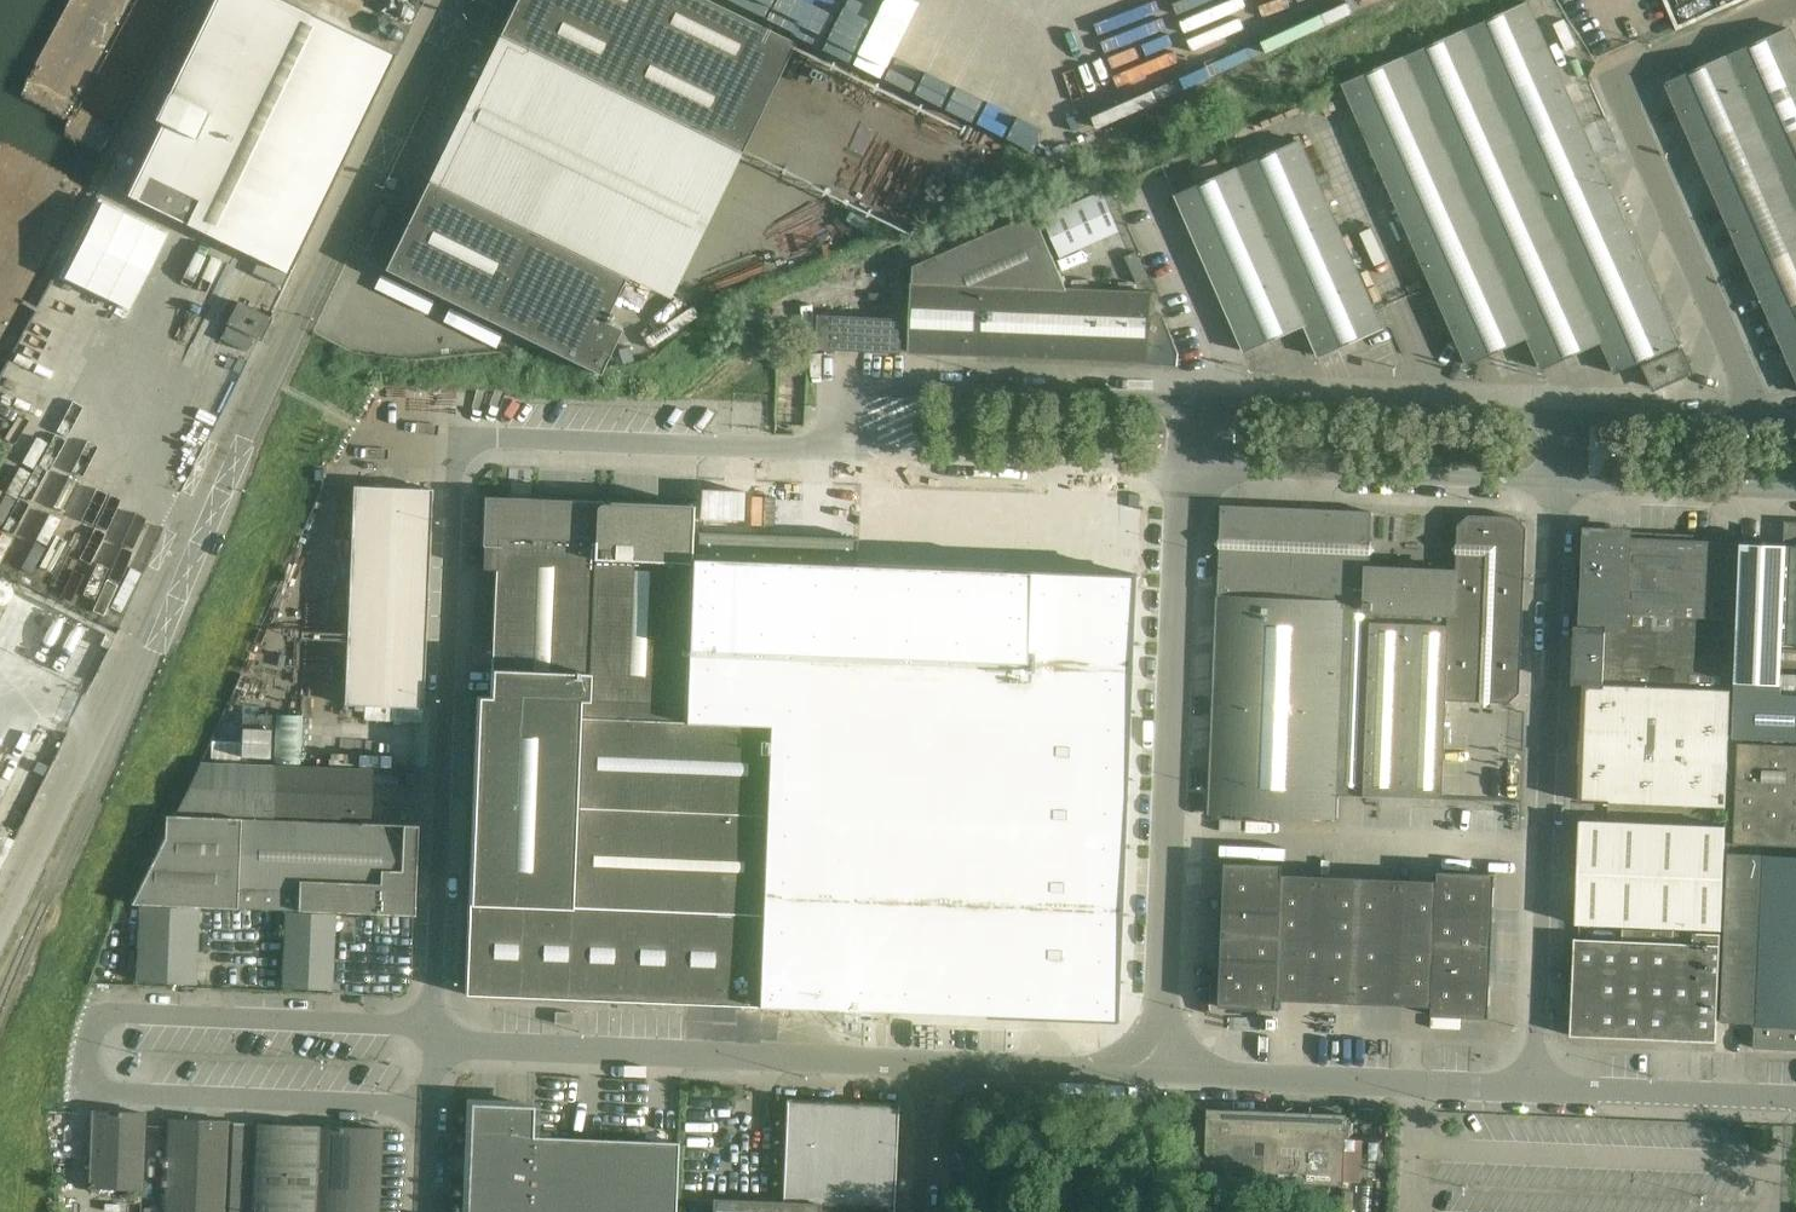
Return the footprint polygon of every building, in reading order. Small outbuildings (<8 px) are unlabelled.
[(395,54),(286,0),(214,0),(169,92),(167,91),(154,118),(162,121),(126,194),(216,238),(210,250),(254,272),(260,260),(286,273),(395,54)] [(498,35),(718,142),(772,32),(706,0),(515,0),(498,35)] [(1616,373),(1679,344),(1534,17),(1528,4),(1498,17),(1404,58),(1528,339),(1541,369),(1601,343),(1616,373)] [(1790,30),(1666,84),(1748,269),(1795,248),(1795,43),(1790,30)] [(1343,85),(1458,344),(1468,364),(1528,339),(1404,58),(1343,85)] [(1383,328),(1375,311),(1301,142),(1238,170),(1306,325),(1319,356),(1383,328)] [(1238,170),(1177,197),(1245,351),(1306,325),(1238,170)] [(624,278),(426,181),(383,269),(598,374),(620,329),(603,321),(624,278)] [(969,285),(981,286),(1068,289),(1034,214),(915,265),(914,282),(969,285)] [(1762,301),(1769,316),(1795,304),(1795,248),(1748,269),(1762,301)] [(911,353),(977,355),(978,355),(981,286),(969,285),(914,282),(913,282),(911,353)] [(1151,292),(1068,289),(981,286),(978,355),(1148,362),(1178,363),(1179,355),(1164,317),(1150,316),(1151,292)] [(227,324),(259,339),(260,340),(271,318),(238,302),(227,324)] [(1795,377),(1795,304),(1769,316),(1795,377)] [(820,317),(819,345),(818,349),(901,352),(903,321),(820,317)] [(1682,351),(1647,367),(1645,368),(1654,389),(1691,372),(1682,351)] [(601,541),(689,544),(691,505),(691,504),(608,501),(607,501),(607,502),(607,503),(602,502),(602,501),(529,498),(530,483),(510,482),(510,497),(484,496),(483,497),(481,544),(481,545),(482,546),(481,569),(494,570),(496,547),(496,536),(601,541)] [(352,485),(343,705),(422,708),(431,489),(352,485)] [(1141,495),(1130,494),(1130,506),(1141,506),(1141,495)] [(1316,509),(1221,505),(1219,553),(1218,580),(1218,587),(1217,594),(1217,602),(1216,618),(1214,678),(1213,698),(1213,710),(1212,731),(1340,737),(1343,660),(1343,648),(1329,648),(1331,599),(1345,600),(1345,606),(1359,607),(1363,607),(1364,601),(1368,601),(1370,568),(1372,511),(1316,509)] [(1458,525),(1456,571),(1457,571),(1456,612),(1448,612),(1363,607),(1359,607),(1358,649),(1343,648),(1343,660),(1407,663),(1407,681),(1368,679),(1364,794),(1364,796),(1441,799),(1441,797),(1445,700),(1494,702),(1509,703),(1520,694),(1527,528),(1518,517),(1469,515),(1458,525)] [(1780,643),(1780,641),(1786,641),(1786,642),(1795,643),(1795,522),(1786,522),(1785,547),(1741,544),(1736,680),(1778,681),(1778,676),(1780,643)] [(1585,592),(1584,627),(1625,629),(1625,613),(1628,539),(1629,532),(1588,531),(1585,592)] [(496,547),(494,570),(489,696),(577,699),(573,810),(764,818),(768,725),(682,721),(689,560),(689,544),(601,541),(496,536),(496,547)] [(1628,539),(1625,613),(1734,618),(1737,544),(1628,539)] [(689,560),(682,721),(768,725),(759,1008),(1122,1021),(1139,576),(689,560)] [(1456,571),(1370,568),(1368,601),(1364,601),(1363,607),(1448,612),(1456,612),(1457,571),(1456,571)] [(1343,648),(1358,649),(1359,607),(1345,606),(1345,600),(1331,599),(1329,648),(1343,648)] [(1731,687),(1731,685),(1734,618),(1625,613),(1625,629),(1584,627),(1576,627),(1573,683),(1584,684),(1592,684),(1592,681),(1660,684),(1731,687)] [(1337,793),(1364,794),(1368,679),(1407,681),(1407,663),(1343,660),(1340,737),(1337,793)] [(1778,676),(1778,681),(1736,680),(1734,738),(1795,740),(1795,676),(1778,676)] [(1584,684),(1581,741),(1729,747),(1731,687),(1660,684),(1592,681),(1592,684),(1584,684)] [(477,696),(468,902),(569,906),(573,810),(577,699),(489,696),(477,696)] [(369,751),(370,727),(244,724),(243,748),(369,751)] [(1337,793),(1340,737),(1212,731),(1212,735),(1212,745),(1211,770),(1210,780),(1209,813),(1211,813),(1334,819),(1334,820),(1338,820),(1339,795),(1337,795),(1337,793)] [(1729,747),(1581,741),(1579,802),(1726,807),(1729,747)] [(1795,797),(1795,745),(1738,743),(1736,794),(1795,797)] [(370,817),(372,769),(242,764),(219,764),(201,763),(176,813),(271,817),(271,814),(370,817)] [(1736,794),(1734,846),(1795,848),(1795,797),(1736,794)] [(764,818),(573,810),(569,906),(760,915),(764,818)] [(417,825),(279,820),(164,815),(163,837),(130,903),(236,908),(236,906),(414,915),(417,825)] [(1575,940),(1572,1003),(1570,1037),(1716,1042),(1720,930),(1722,930),(1725,826),(1579,821),(1575,925),(1622,927),(1621,942),(1575,940)] [(1729,855),(1722,1022),(1753,1023),(1753,1026),(1755,1026),(1795,1028),(1794,1051),(1795,1051),(1795,857),(1729,855)] [(1283,864),(1225,862),(1219,1007),(1276,1009),(1277,995),(1432,1001),(1431,1016),(1489,1018),(1495,873),(1437,871),(1437,885),(1282,879),(1283,864)] [(760,915),(569,906),(468,902),(465,994),(757,1006),(760,915)] [(197,909),(138,907),(135,980),(195,982),(197,909)] [(353,916),(334,915),(284,913),(281,986),(331,988),(333,940),(339,940),(339,942),(352,943),(353,916)] [(554,1012),(554,1023),(572,1024),(572,1013),(554,1012)] [(1754,1049),(1794,1051),(1795,1028),(1755,1026),(1754,1049)] [(898,1104),(785,1100),(781,1202),(713,1200),(713,1211),(893,1211),(898,1104)] [(532,1137),(534,1107),(471,1104),(467,1211),(530,1211),(532,1137)] [(1345,1114),(1211,1108),(1210,1108),(1207,1179),(1208,1179),(1209,1178),(1340,1183),(1341,1185),(1342,1185),(1345,1114)] [(142,1190),(144,1114),(93,1112),(89,1187),(90,1187),(90,1193),(99,1193),(99,1188),(142,1190)] [(165,1211),(224,1211),(228,1123),(169,1120),(165,1211)] [(272,1125),(235,1124),(230,1211),(316,1211),(319,1127),(272,1125)] [(383,1130),(383,1129),(319,1127),(316,1211),(379,1211),(383,1130)] [(678,1142),(532,1137),(530,1211),(675,1211),(678,1142)]
